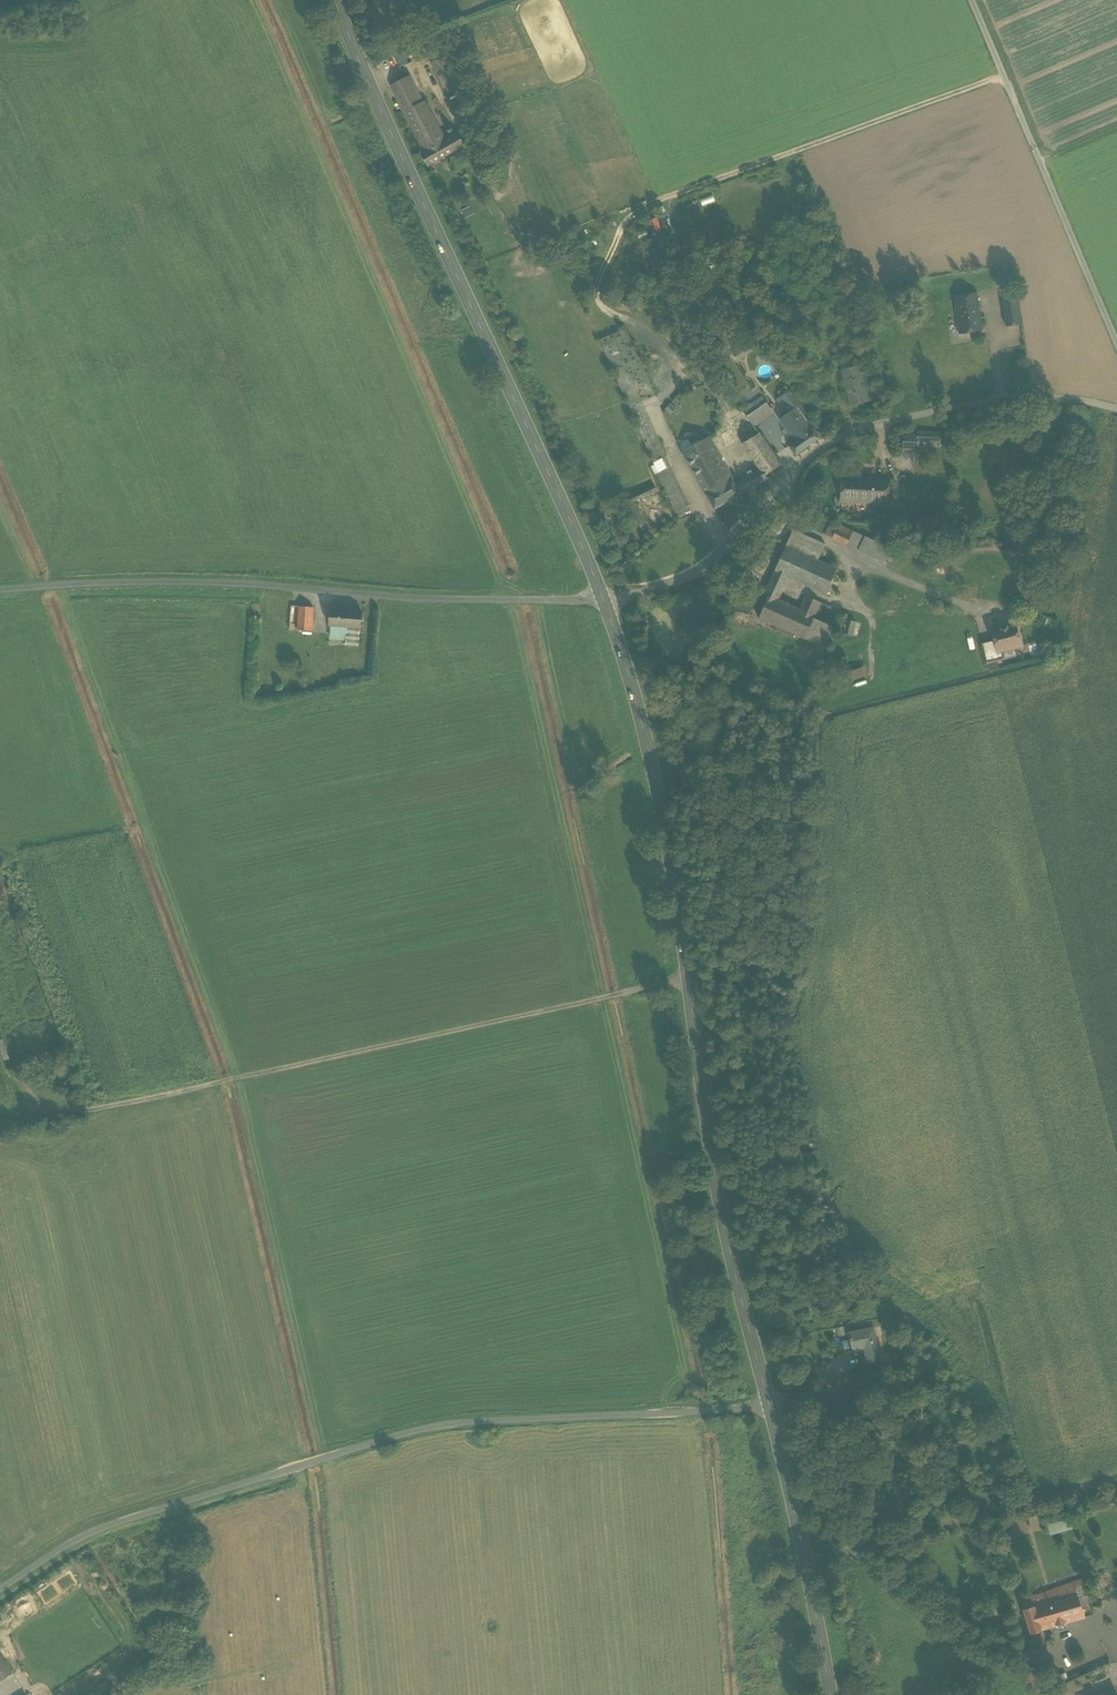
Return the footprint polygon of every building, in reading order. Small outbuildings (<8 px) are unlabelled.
[(421,104),(408,77),(392,85),(405,112),(421,104)] [(464,97),(450,105),(452,111),(453,111),(457,118),(466,112),(472,108),(467,104),(464,97)] [(431,150),(446,141),(424,102),(421,104),(405,112),(425,153),(431,149),(431,150)] [(476,115),(472,108),(466,112),(470,119),(472,122),(478,119),(476,115)] [(466,112),(457,118),(462,124),(470,119),(466,112)] [(431,149),(425,153),(422,154),(429,166),(464,146),(457,135),(446,141),(431,150),(431,149)] [(659,217),(652,219),(655,232),(662,230),(659,217)] [(659,249),(652,252),(655,258),(662,255),(659,249)] [(655,258),(652,252),(645,255),(653,273),(660,270),(655,258)] [(742,275),(740,269),(734,271),(737,278),(742,275)] [(1003,299),(1016,297),(1015,289),(1002,291),(1003,299)] [(977,293),(954,296),(959,334),(982,331),(977,293)] [(654,394),(624,329),(600,340),(646,444),(658,439),(641,400),(654,394)] [(841,371),(857,367),(855,356),(838,360),(841,371)] [(844,383),(863,378),(860,366),(857,367),(841,371),(844,383)] [(863,378),(844,383),(850,406),(869,401),(863,378)] [(807,414),(791,392),(784,397),(793,410),(780,419),(791,436),(808,424),(803,416),(807,414)] [(762,398),(743,411),(755,427),(756,428),(774,415),(762,398)] [(808,424),(791,436),(795,442),(789,446),(796,455),(820,439),(814,430),(813,430),(808,424)] [(917,435),(903,434),(902,449),(917,450),(918,442),(941,443),(941,433),(918,432),(917,435)] [(781,465),(759,434),(741,444),(760,472),(763,476),(765,475),(781,465)] [(658,439),(646,444),(654,462),(666,457),(658,439)] [(692,448),(682,454),(702,489),(717,481),(720,486),(732,480),(708,439),(692,448)] [(679,448),(682,454),(692,448),(687,440),(681,443),(679,448)] [(668,458),(651,467),(655,475),(657,474),(669,468),(672,467),(668,458)] [(669,468),(657,474),(660,482),(673,475),(669,468)] [(760,472),(735,485),(740,495),(768,480),(765,475),(763,476),(760,472)] [(673,475),(660,482),(676,513),(689,506),(673,475)] [(876,477),(858,476),(858,479),(851,478),(851,476),(842,476),(841,502),(873,504),(888,504),(889,478),(876,477)] [(720,486),(717,481),(702,489),(713,510),(740,495),(735,485),(732,480),(720,486)] [(654,486),(627,499),(643,532),(648,529),(635,503),(635,501),(657,491),(654,486)] [(853,531),(838,525),(836,529),(829,526),(825,535),(847,545),(853,531)] [(825,545),(793,530),(790,537),(822,552),(825,545)] [(865,537),(853,531),(847,545),(859,550),(865,537)] [(822,552),(790,537),(771,580),(784,586),(788,577),(807,585),(818,562),(822,552)] [(892,549),(865,537),(859,550),(886,562),(892,549)] [(836,570),(818,562),(807,585),(825,593),(836,570)] [(784,586),(771,580),(764,595),(768,597),(768,596),(778,600),(784,586)] [(778,600),(768,596),(768,597),(758,618),(804,638),(813,618),(814,616),(800,610),(778,600)] [(820,603),(806,597),(800,610),(814,616),(820,603)] [(314,608),(292,607),(291,630),(313,631),(314,608)] [(363,612),(330,609),(329,626),(350,628),(361,629),(363,612)] [(834,627),(813,618),(804,638),(825,648),(834,627)] [(855,623),(846,620),(843,633),(852,635),(855,623)] [(1015,624),(992,630),(995,641),(998,652),(1001,651),(1013,648),(1021,646),(1015,624)] [(328,642),(349,644),(350,628),(329,626),(328,642)] [(360,645),(361,629),(350,628),(349,644),(360,645)] [(995,641),(982,644),(987,663),(1003,659),(1001,651),(998,652),(995,641)] [(1001,651),(1003,659),(1003,660),(1015,657),(1013,648),(1001,651)] [(866,675),(866,667),(852,671),(853,681),(866,675)] [(838,1336),(845,1335),(844,1327),(836,1328),(838,1336)] [(873,1328),(849,1332),(853,1350),(858,1349),(865,1348),(867,1361),(868,1362),(879,1359),(873,1328)] [(860,1363),(867,1361),(865,1348),(858,1349),(860,1363)] [(1027,1532),(1023,1516),(1006,1521),(1010,1536),(1027,1532)] [(1071,1519),(1048,1525),(1051,1534),(1073,1528),(1071,1519)] [(1072,1582),(1076,1593),(1086,1589),(1082,1579),(1072,1582)] [(1034,1606),(1042,1629),(1056,1625),(1065,1622),(1084,1617),(1076,1593),(1072,1582),(1037,1594),(1040,1604),(1034,1606)] [(1040,1604),(1037,1594),(1020,1600),(1023,1609),(1034,1605),(1034,1606),(1040,1604)] [(1042,1629),(1034,1606),(1034,1605),(1023,1609),(1031,1633),(1042,1629)] [(1065,1622),(1056,1625),(1058,1631),(1067,1628),(1065,1622)] [(0,1657),(0,1680),(11,1673),(0,1657)] [(1071,1680),(1067,1672),(1059,1676),(1062,1684),(1071,1680)]
